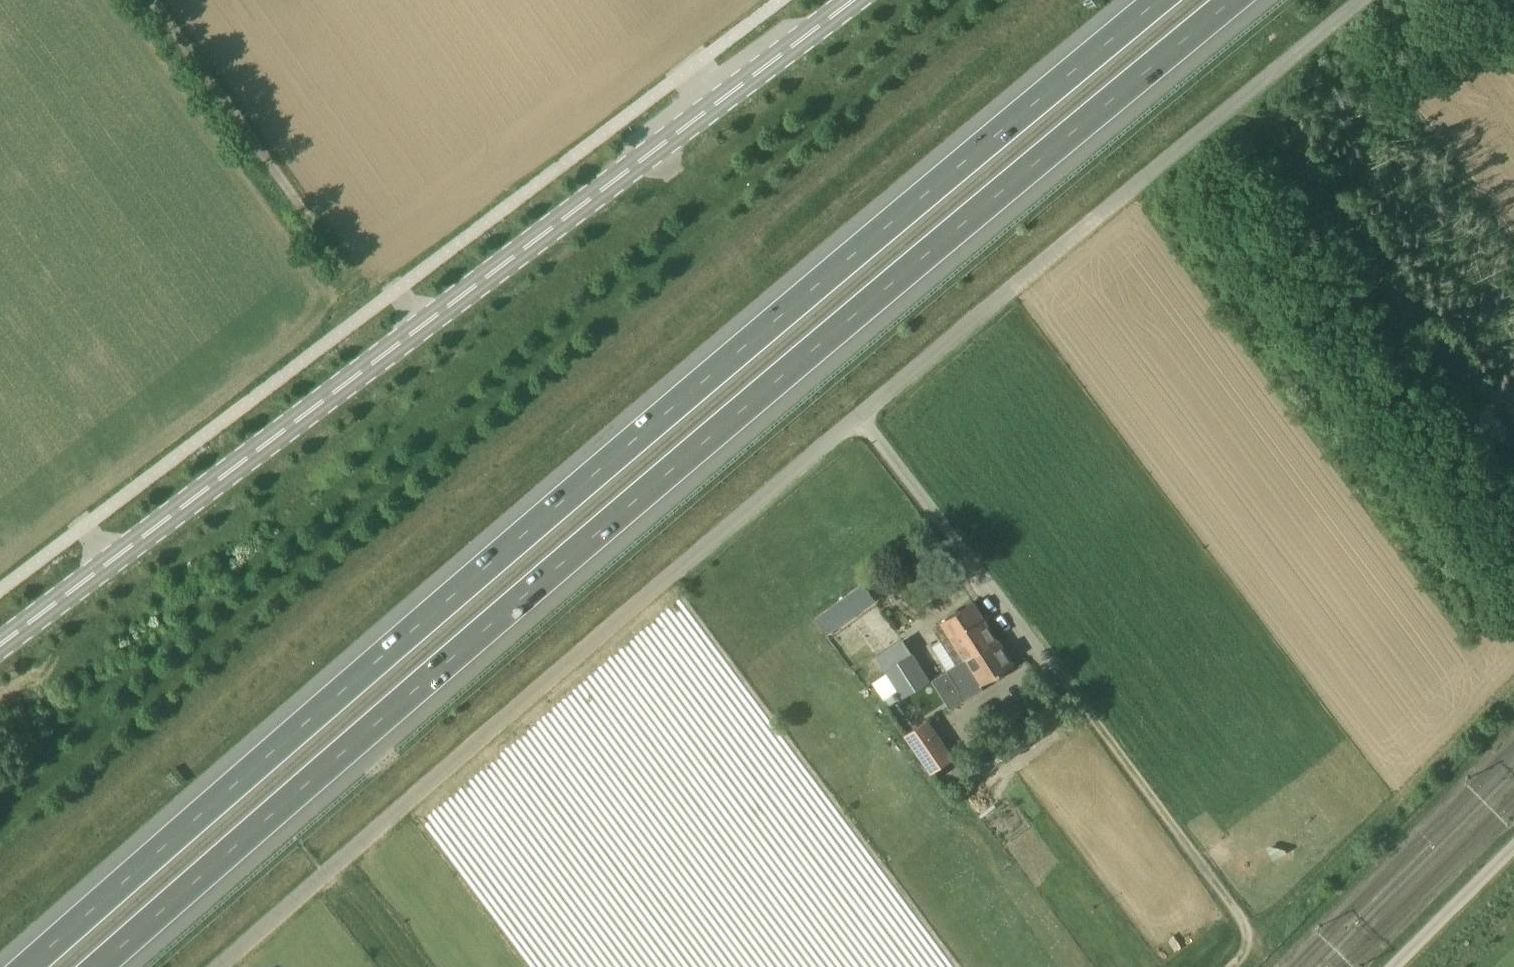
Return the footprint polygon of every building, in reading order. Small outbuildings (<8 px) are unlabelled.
[(828,624),(871,593),(863,582),(815,618),(827,634),(832,630),(828,624)] [(957,665),(998,640),(974,602),(934,627),(957,665)] [(973,690),(1014,665),(998,640),(957,665),(973,690)] [(885,669),(903,697),(930,680),(912,651),(885,669)] [(896,691),(886,698),(890,705),(901,698),(896,691)] [(956,757),(929,718),(905,735),(931,774),(956,757)]
